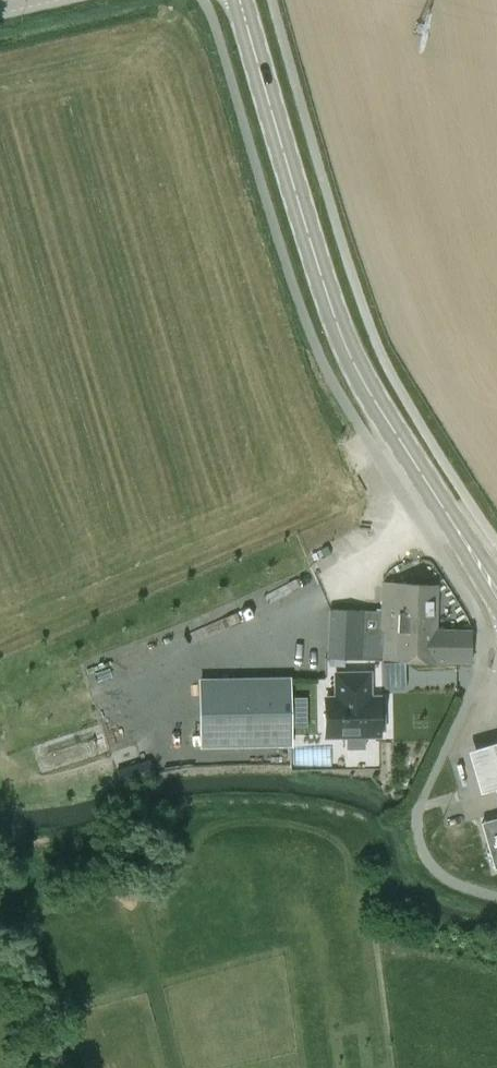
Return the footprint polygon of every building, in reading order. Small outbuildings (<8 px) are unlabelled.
[(330,606),(327,654),(475,662),(475,627),(438,625),(439,580),(381,579),(380,608),(330,606)] [(322,695),(324,735),(383,736),(383,729),(386,729),(386,710),(382,710),(382,692),(372,692),(372,668),(334,667),(335,691),(322,692),(322,695)] [(290,744),(288,678),(199,679),(201,746),(290,744)] [(468,748),(479,790),(496,786),(496,791),(496,740),(468,748)] [(116,761),(117,780),(149,778),(147,759),(116,761)] [(469,819),(494,813),(488,790),(464,796),(469,819)] [(481,824),(493,869),(496,868),(496,820),(481,824)]
